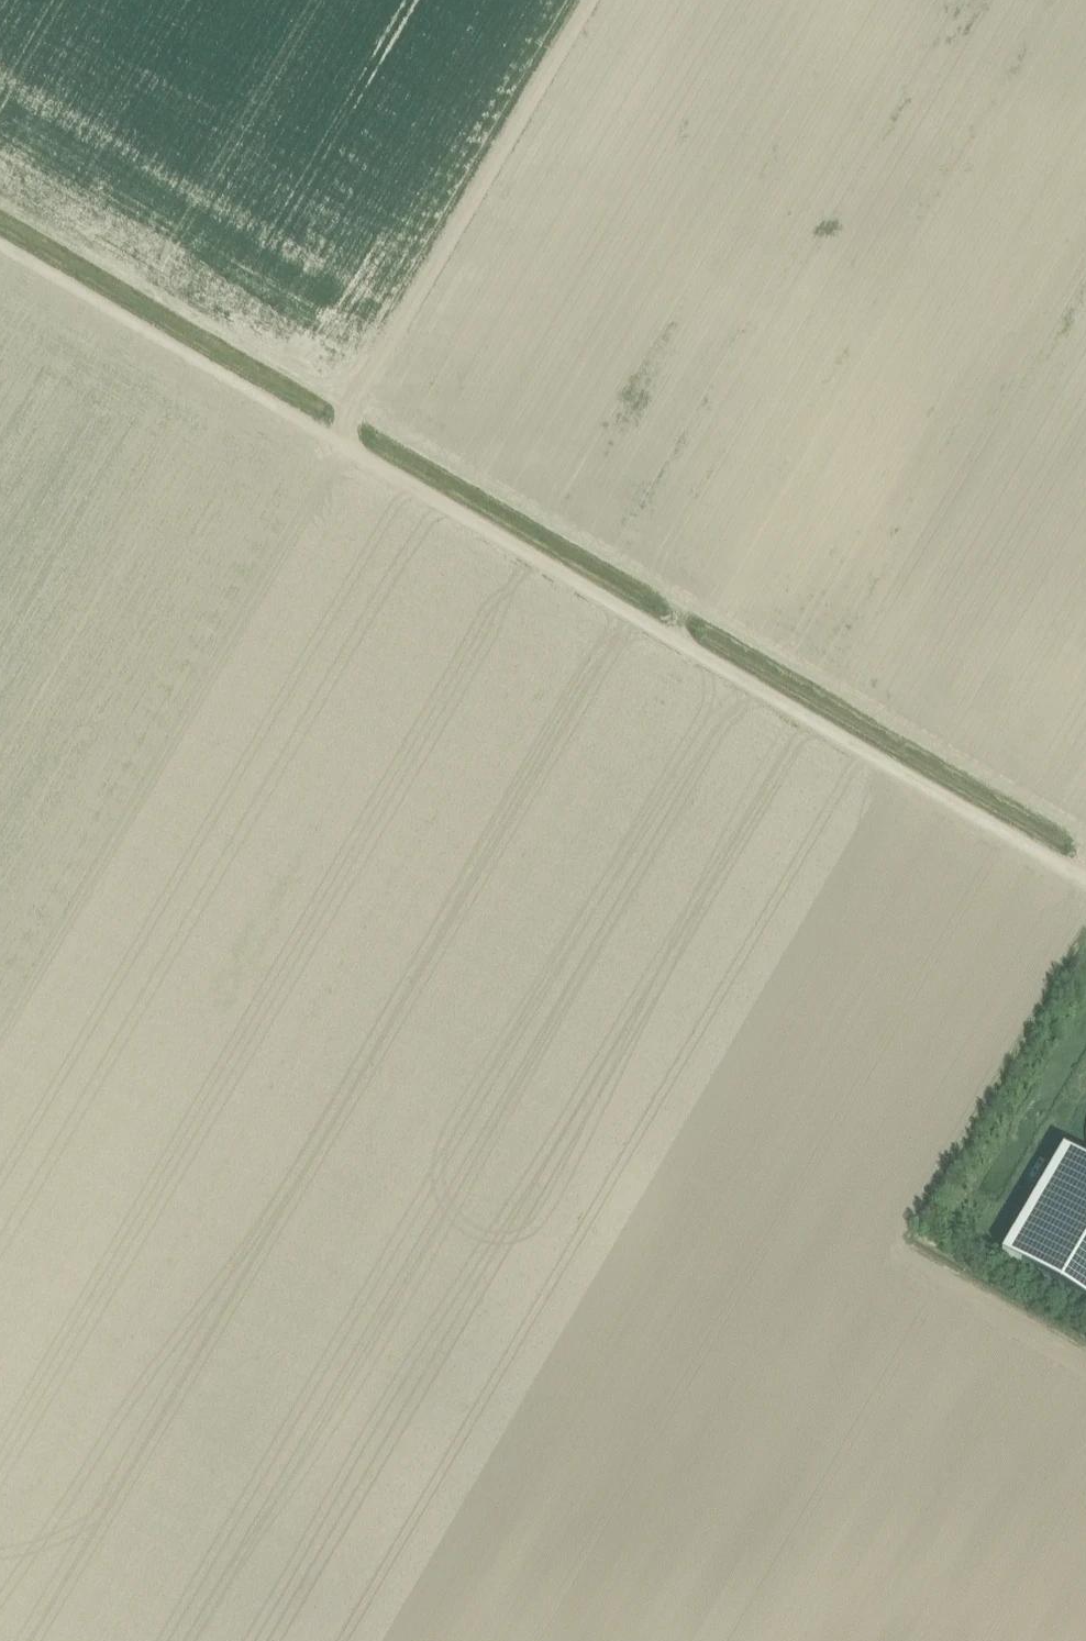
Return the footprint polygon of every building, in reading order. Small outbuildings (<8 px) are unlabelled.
[(1025,1267),(1085,1303),(1085,1163),(1025,1267)]
